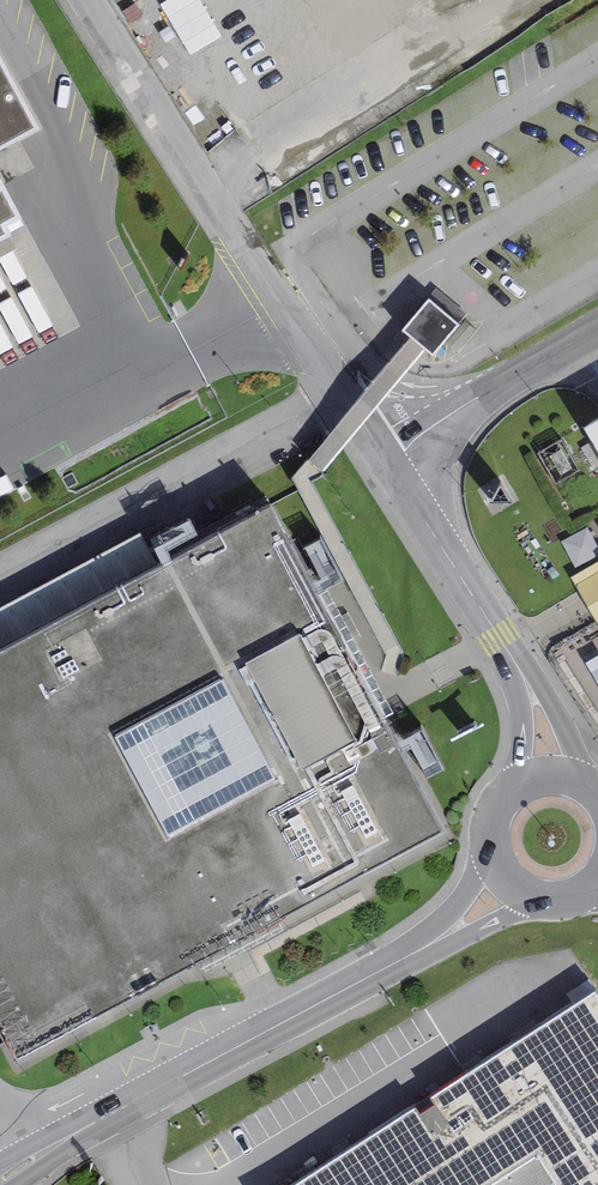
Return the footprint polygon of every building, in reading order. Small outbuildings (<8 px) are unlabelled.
[(38,128),(0,58),(0,149),(38,128)] [(9,234),(4,224),(19,216),(0,181),(0,239),(9,234)] [(429,299),(402,330),(433,356),(460,325),(429,299)] [(583,429),(597,455),(597,420),(583,429)] [(0,652),(0,1032),(14,1059),(442,831),(269,507),(0,652)] [(596,994),(433,1099),(436,1105),(421,1115),(416,1108),(296,1184),(493,1184),(539,1156),(558,1184),(597,1184),(597,998),(596,994)]
